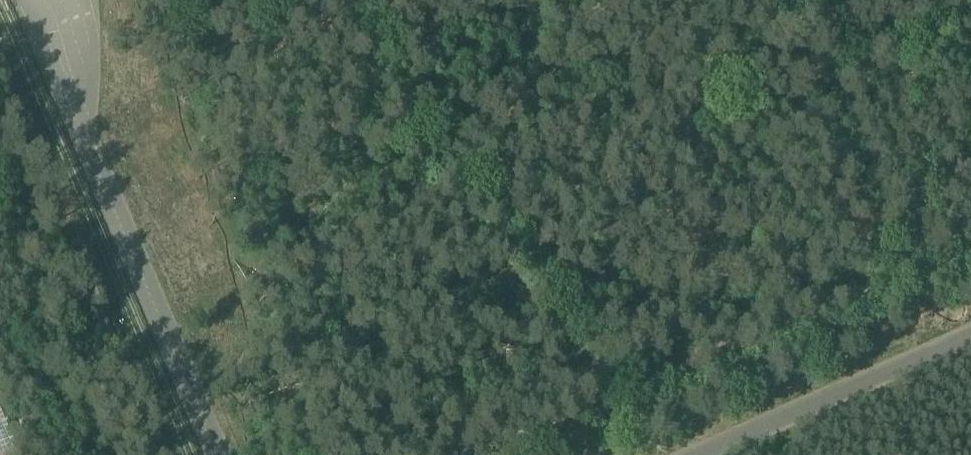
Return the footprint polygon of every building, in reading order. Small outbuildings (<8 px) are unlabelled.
[(0,408),(0,454),(21,454),(0,408)]
